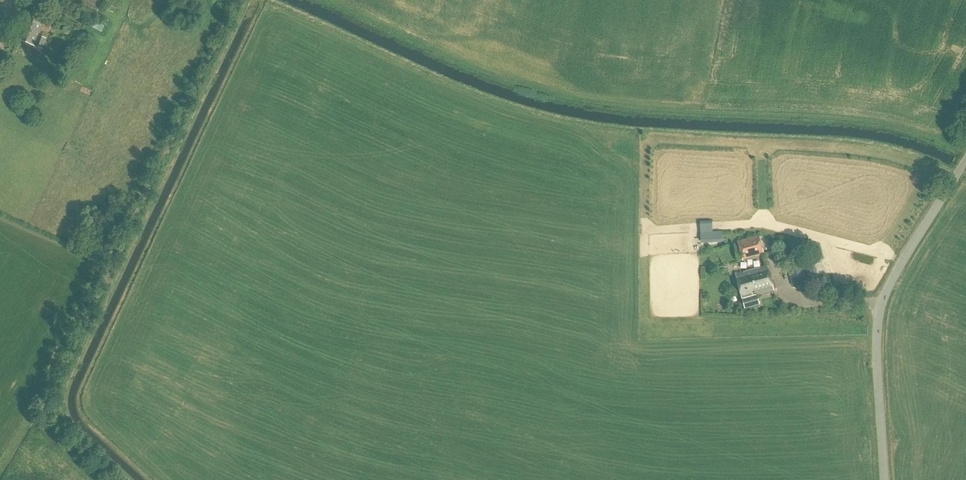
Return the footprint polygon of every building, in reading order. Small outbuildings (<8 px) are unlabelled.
[(98,0),(53,0),(97,20),(105,3),(98,0)] [(27,12),(16,40),(42,49),(46,39),(38,36),(42,23),(50,26),(52,21),(44,18),(27,12)] [(743,261),(764,255),(759,236),(738,242),(743,261)] [(792,285),(807,281),(803,264),(787,268),(792,285)] [(745,309),(760,305),(758,295),(774,291),(768,266),(736,274),(745,309)]
